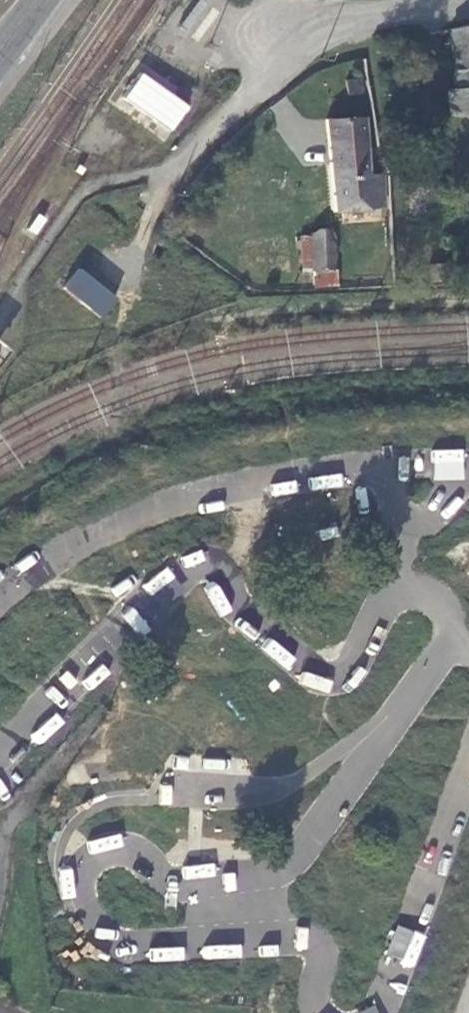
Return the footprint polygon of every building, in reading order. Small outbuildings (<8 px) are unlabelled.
[(449,29),(453,87),(446,88),(446,114),(468,113),(468,26),(449,29)] [(194,109),(143,74),(125,99),(176,133),(194,109)] [(347,80),(348,91),(362,90),(361,79),(347,80)] [(328,121),(335,211),(386,207),(384,174),(368,175),(364,119),(328,121)] [(303,272),(313,271),(312,232),(302,233),(303,272)] [(335,284),(332,232),(312,232),(313,271),(314,284),(335,284)] [(62,291),(98,319),(112,299),(77,271),(62,291)] [(414,965),(425,934),(396,924),(386,955),(414,965)]
